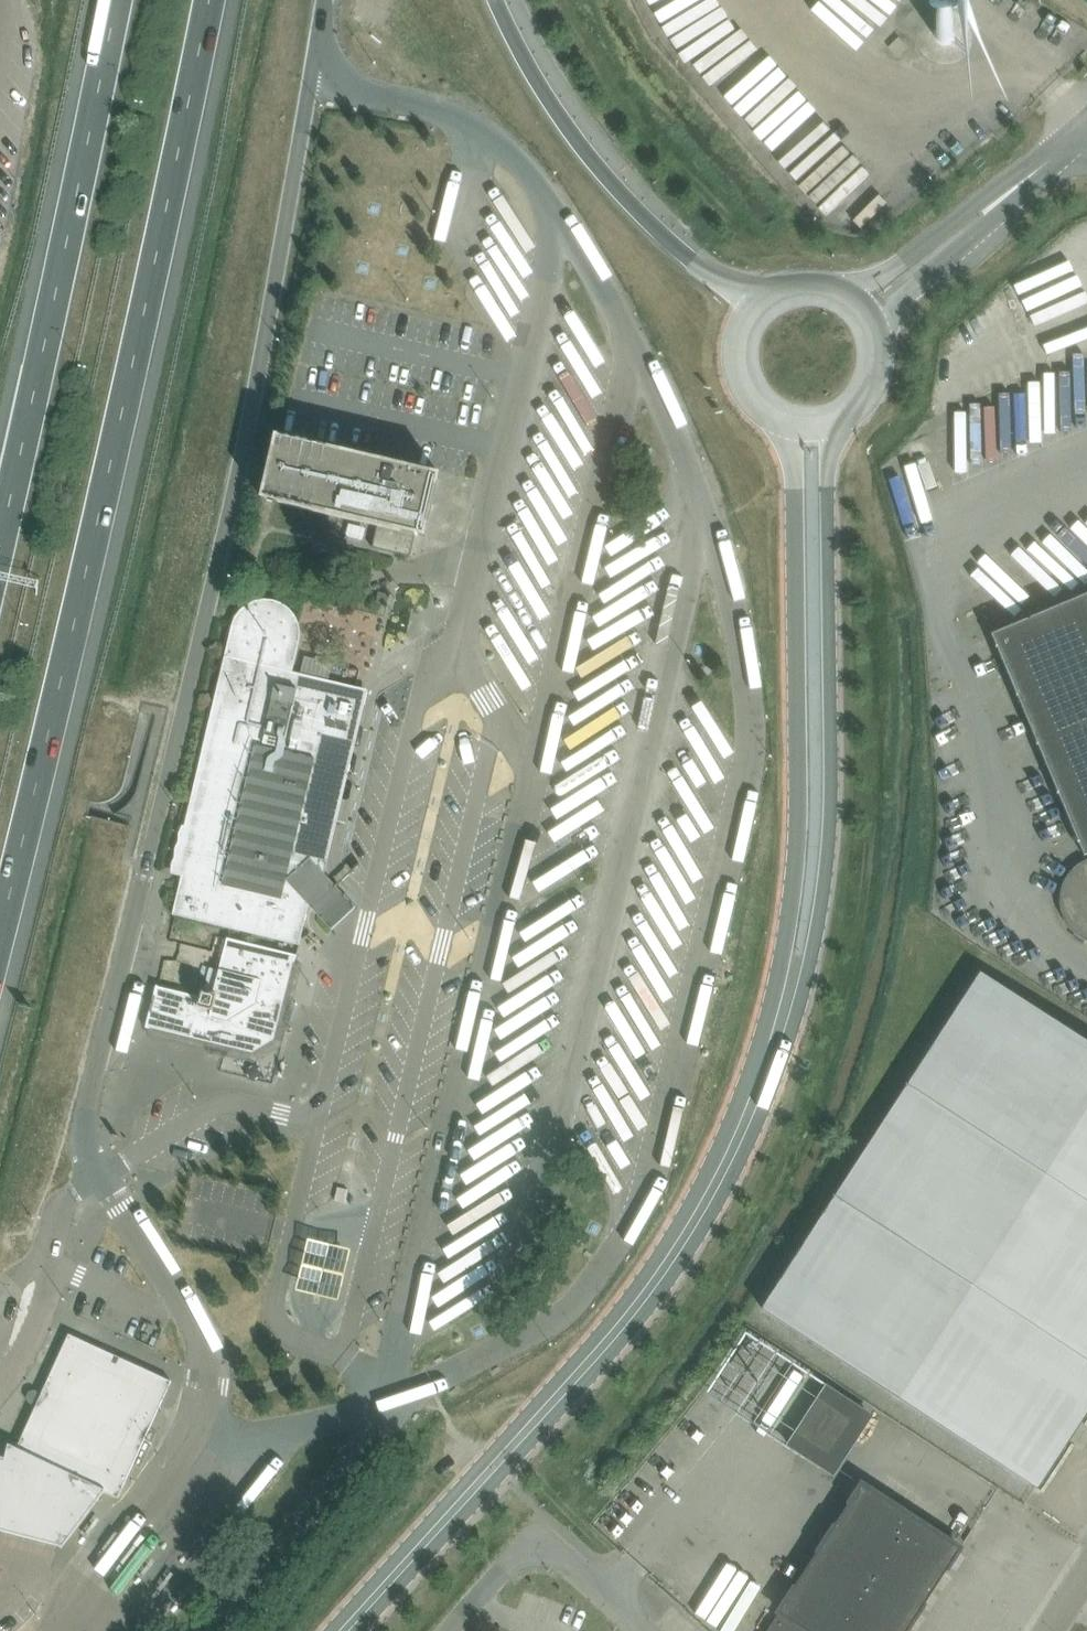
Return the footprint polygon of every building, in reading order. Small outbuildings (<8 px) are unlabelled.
[(937,33),(936,37),(938,40),(940,43),(944,45),(948,45),(952,43),(954,40),(956,36),(955,32),(953,29),(950,27),(946,26),(942,27),(939,29),(937,33)] [(276,435),(261,500),(267,501),(275,503),(330,516),(377,527),(373,543),(372,548),(400,555),(410,557),(411,553),(415,536),(426,538),(438,490),(441,474),(406,465),(370,457),(276,435)] [(338,556),(340,547),(314,541),(312,550),(338,556)] [(350,591),(344,590),(341,604),(364,608),(366,595),(361,594),(362,588),(351,585),(350,591)] [(1086,855),(1086,594),(992,634),(1084,856),(1086,855)] [(293,672),(299,643),(301,633),(300,624),(296,615),(290,609),(283,603),(274,600),(265,599),(256,600),(248,604),(242,609),(235,617),(233,626),(214,702),(185,826),(183,825),(179,833),(179,842),(176,850),(176,857),(172,865),(172,873),(182,875),(181,882),(173,914),(218,925),(300,945),(300,943),(309,904),(309,903),(317,905),(326,867),(368,690),(364,689),(309,675),(293,672)] [(1084,861),(1078,865),(1073,869),(1070,873),(1066,878),(1064,882),(1062,887),(1060,894),(1060,899),(1060,905),(1061,911),(1063,916),(1065,922),(1068,927),(1072,930),(1076,935),(1084,939),(1086,941),(1086,860),(1084,861)] [(285,1001),(297,955),(228,938),(213,994),(202,991),(201,997),(157,986),(146,1028),(208,1043),(207,1052),(209,1054),(225,1058),(228,1057),(230,1049),(253,1054),(275,1041),(278,1031),(286,1033),(288,1031),(295,1006),(293,1003),(285,1001)] [(1086,1412),(1086,1042),(982,973),(763,1309),(1038,1488),(1086,1412)] [(307,1241),(294,1293),(336,1304),(349,1253),(307,1241)] [(41,1398),(18,1448),(107,1490),(118,1498),(172,1380),(70,1334),(43,1393),(42,1390),(40,1387),(37,1386),(34,1387),(31,1389),(30,1392),(30,1395),(32,1398),(34,1399),(38,1400),(41,1398)] [(859,1408),(824,1386),(787,1443),(822,1466),(859,1408)] [(107,1490),(18,1448),(5,1460),(0,1458),(0,1536),(9,1538),(59,1552),(107,1490)] [(767,1630),(907,1630),(961,1548),(862,1484),(767,1630)]
